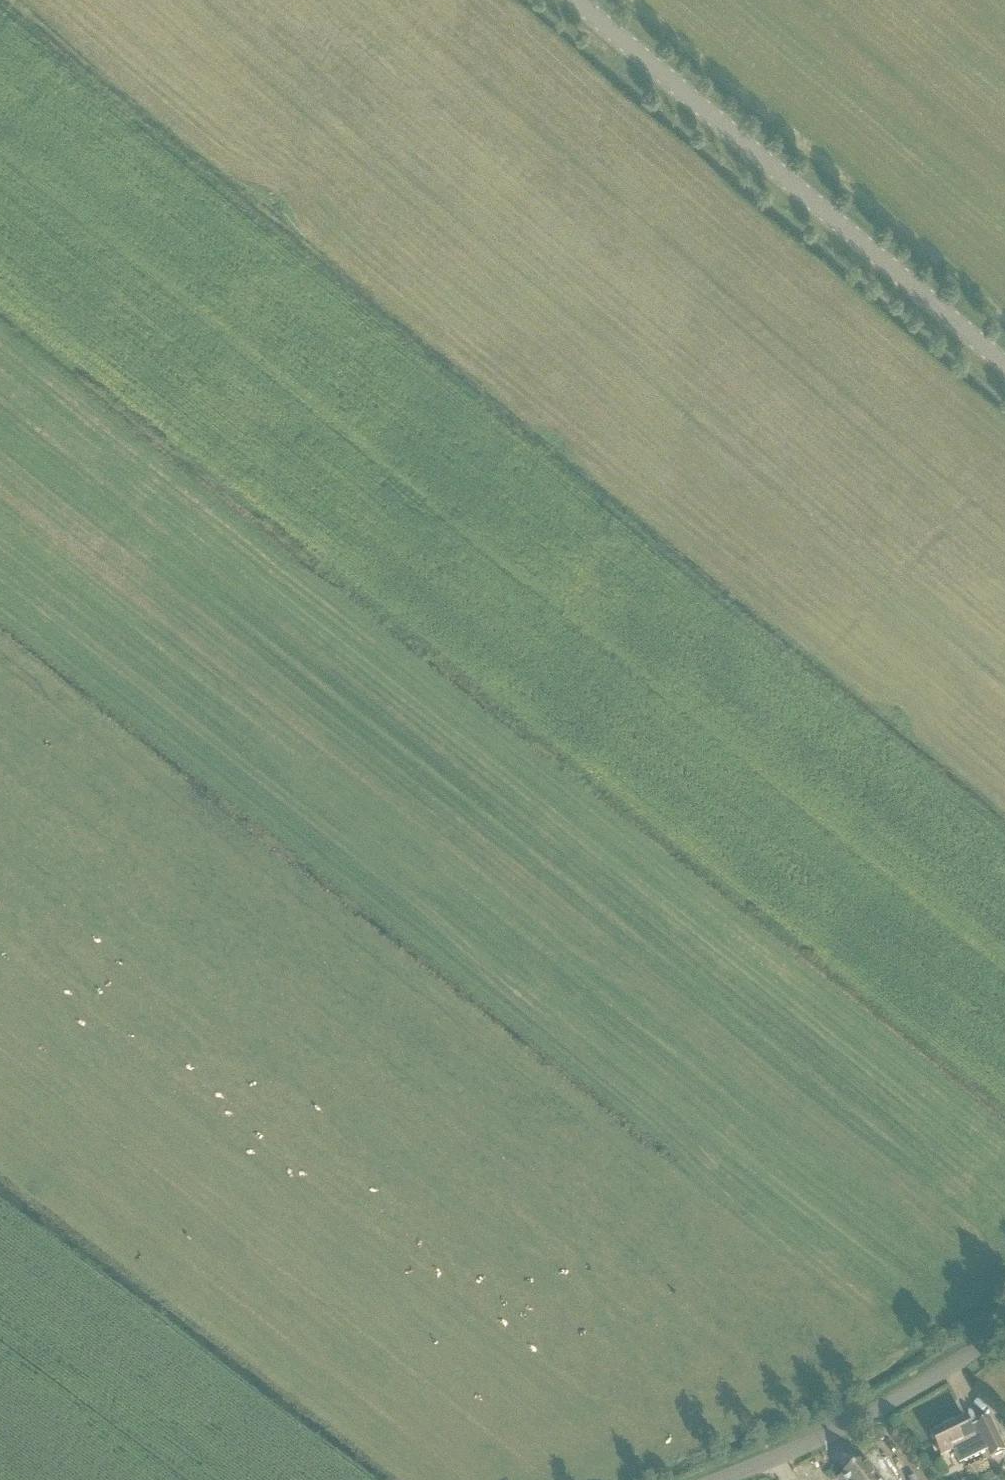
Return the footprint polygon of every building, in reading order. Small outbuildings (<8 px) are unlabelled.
[(1004,1452),(1004,1450),(990,1420),(971,1429),(966,1419),(931,1436),(942,1458),(960,1448),(966,1460),(987,1450),(991,1459),(1004,1452)] [(865,1461),(840,1479),(880,1479),(865,1461)] [(990,1463),(977,1468),(981,1479),(995,1474),(990,1463)]
